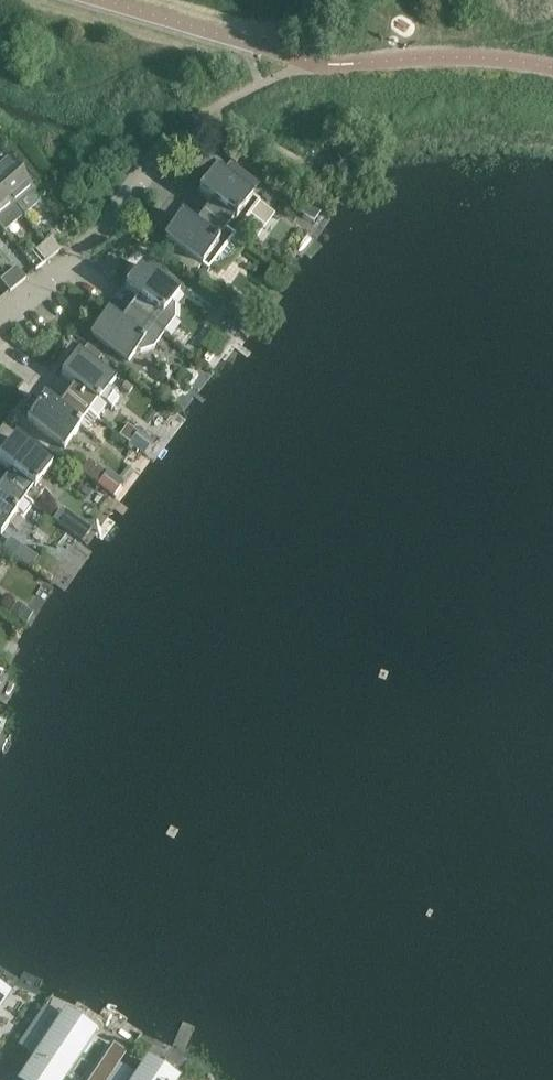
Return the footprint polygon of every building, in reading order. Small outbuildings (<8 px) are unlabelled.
[(211,161),(216,154),(220,150),(209,142),(200,153),(211,161)] [(33,190),(33,189),(8,159),(0,165),(0,186),(15,204),(33,190)] [(225,229),(233,235),(259,200),(252,195),(260,184),(230,163),(223,173),(216,169),(199,192),(213,202),(204,214),(225,229)] [(15,204),(0,186),(0,217),(15,204)] [(262,231),(277,211),(262,200),(247,221),(262,231)] [(228,232),(225,229),(204,214),(195,226),(182,216),(165,239),(186,255),(179,264),(187,270),(194,260),(202,267),(204,264),(209,268),(233,235),(228,232)] [(46,241),(56,254),(63,248),(53,236),(46,241)] [(47,261),(56,254),(46,241),(37,249),(47,261)] [(164,314),(180,292),(143,264),(126,288),(139,298),(130,309),(161,332),(171,319),(164,314)] [(19,284),(26,278),(16,266),(9,272),(19,284)] [(19,284),(9,272),(0,279),(10,291),(19,284)] [(151,345),(161,332),(130,309),(122,321),(108,311),(91,335),(129,362),(145,340),(151,345)] [(206,365),(214,355),(204,346),(196,357),(206,365)] [(100,400),(116,379),(79,351),(61,374),(75,384),(66,396),(97,419),(107,405),(100,400)] [(88,432),(97,419),(66,396),(58,408),(44,398),(27,421),(65,449),(81,427),(88,432)] [(52,465),(15,437),(0,457),(0,463),(11,471),(3,483),(33,505),(43,492),(37,487),(52,465)] [(113,496),(124,481),(109,469),(98,484),(113,496)] [(33,505),(3,483),(0,486),(0,535),(1,536),(17,514),(24,518),(33,505)] [(34,565),(41,552),(12,536),(5,549),(34,565)] [(27,623),(29,619),(33,612),(17,602),(10,612),(27,623)] [(52,1024),(39,1015),(22,1042),(35,1051),(52,1024)] [(67,1016),(28,1075),(34,1079),(61,1079),(92,1033),(67,1016)] [(121,1064),(110,1079),(129,1079),(134,1073),(121,1064)] [(150,1064),(139,1079),(174,1079),(150,1064)]
